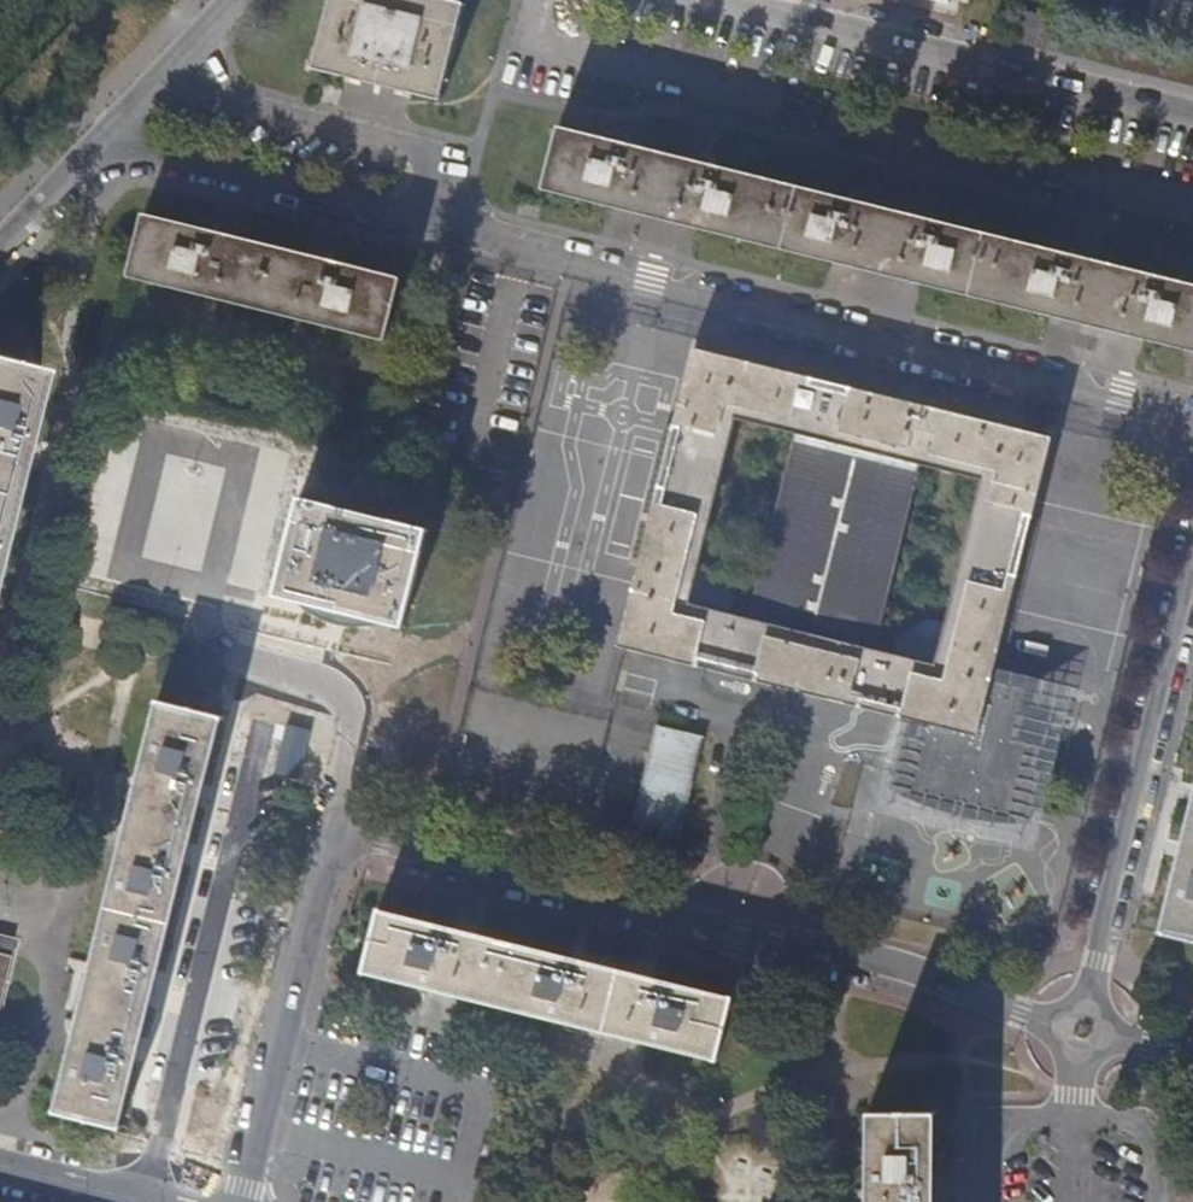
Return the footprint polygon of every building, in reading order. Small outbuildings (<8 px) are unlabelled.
[(449,0),(328,0),(311,69),(440,101),(464,4),(449,0)] [(540,189),(1192,352),(1192,286),(555,127),(540,189)] [(140,215),(125,273),(384,337),(399,279),(140,215)] [(728,417),(794,433),(748,618),(729,613),(683,602),(688,580),(641,568),(623,640),(907,712),(885,799),(924,816),(946,823),(976,830),(1004,834),(1026,834),(1039,781),(1033,779),(1042,744),(1018,737),(1030,689),(984,678),(990,656),(943,644),(938,665),(891,653),(874,649),(919,465),(984,481),(979,503),(1025,515),(1044,442),(695,353),(677,426),(723,438),(728,417)] [(0,361),(0,523),(38,370),(0,361)] [(723,438),(677,426),(641,568),(688,580),(693,559),(723,438)] [(425,527),(298,497),(273,600),(303,607),(365,623),(400,632),(425,527)] [(1025,515),(979,503),(948,624),(943,644),(990,656),(1025,515)] [(693,559),(688,580),(683,602),(729,613),(733,596),(715,565),(693,559)] [(927,619),(896,637),(891,653),(938,665),(943,644),(948,624),(927,619)] [(1060,696),(1030,689),(1018,737),(1042,744),(1033,779),(1039,781),(1060,696)] [(220,715),(158,699),(55,1110),(117,1127),(145,1017),(167,927),(192,826),(220,715)] [(703,736),(656,725),(627,840),(674,852),(703,736)] [(1157,934),(1192,943),(1192,790),(1157,934)] [(376,908),(361,970),(716,1060),(732,997),(376,908)] [(11,956),(15,937),(0,933),(0,953),(11,956)] [(11,956),(0,953),(0,999),(11,956)] [(869,1111),(868,1201),(932,1201),(933,1111),(869,1111)]
